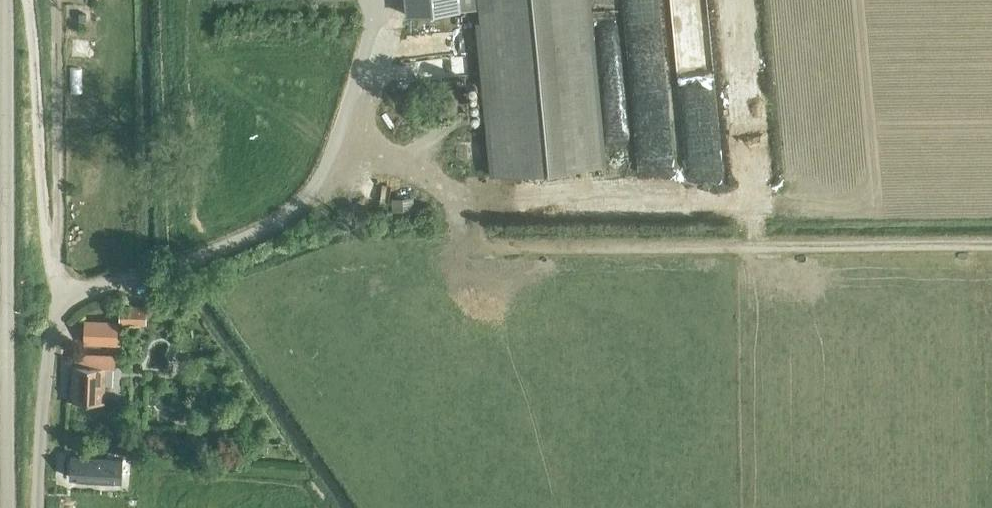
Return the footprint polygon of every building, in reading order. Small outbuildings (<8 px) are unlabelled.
[(602,165),(587,0),(405,0),(407,14),(479,8),(495,175),(602,165)] [(718,19),(744,19),(744,0),(718,0),(718,19)] [(677,29),(683,109),(704,107),(703,91),(710,90),(703,6),(663,9),(665,30),(677,29)] [(751,20),(726,21),(730,153),(755,152),(751,20)] [(632,170),(657,169),(648,23),(623,24),(632,170)] [(454,54),(435,58),(441,83),(460,78),(454,54)] [(602,147),(622,146),(621,103),(601,103),(602,147)] [(689,147),(705,147),(704,122),(688,122),(689,147)] [(454,153),(469,152),(468,138),(453,139),(454,153)] [(98,180),(86,181),(86,193),(99,193),(98,180)] [(411,198),(392,199),(392,211),(412,210),(411,198)] [(123,305),(123,322),(147,323),(147,306),(123,305)] [(85,320),(85,343),(116,344),(117,321),(85,320)] [(72,382),(72,400),(104,402),(105,367),(115,367),(116,355),(116,354),(76,353),(76,365),(73,365),(72,382)] [(123,458),(71,456),(70,477),(122,479),(123,458)]
